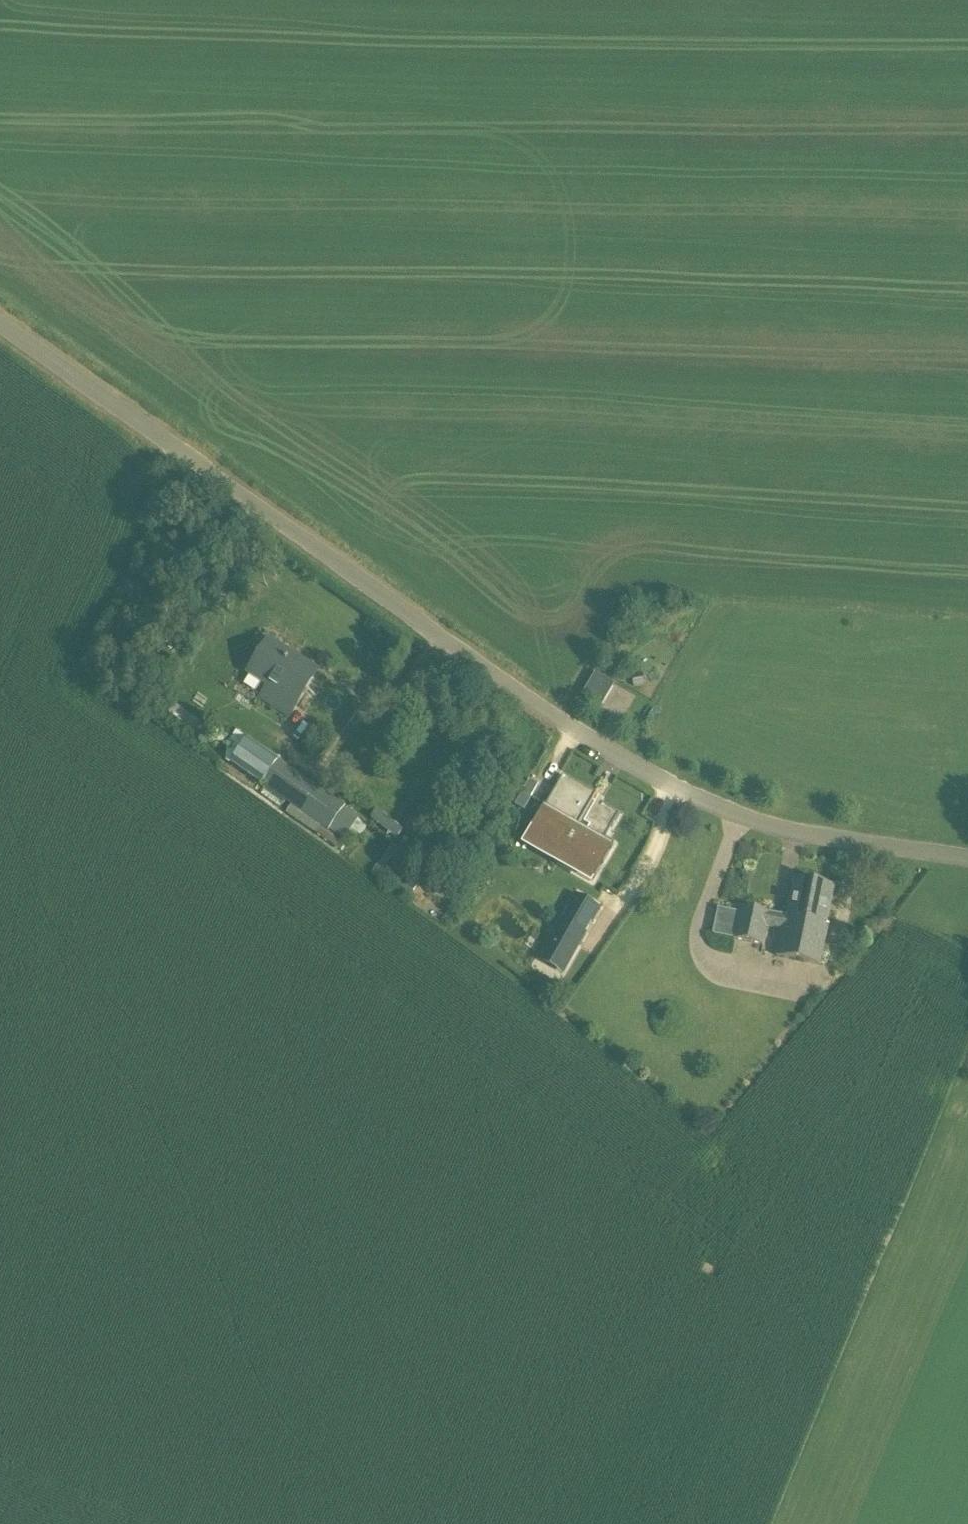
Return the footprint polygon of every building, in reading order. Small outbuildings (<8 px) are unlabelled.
[(288,717),(318,672),(270,640),(248,673),(267,686),(259,698),(288,717)] [(631,671),(634,687),(644,685),(642,669),(631,671)] [(346,807),(237,733),(227,745),(226,762),(230,765),(231,764),(291,806),(320,827),(328,832),(346,807)] [(559,862),(598,793),(597,792),(596,795),(563,776),(554,793),(545,807),(524,842),(559,862)] [(522,794),(515,807),(524,812),(537,787),(529,782),(522,794)] [(545,807),(554,793),(539,785),(532,799),(545,807)] [(598,793),(559,862),(592,882),(613,847),(604,842),(620,815),(602,805),(601,807),(593,803),(599,793),(598,793)] [(286,814),(315,834),(320,827),(291,806),(286,814)] [(328,832),(320,827),(315,834),(341,852),(346,845),(328,832)] [(629,863),(639,851),(629,843),(619,855),(629,863)] [(411,896),(422,880),(399,864),(388,880),(411,896)] [(812,884),(810,879),(804,878),(801,882),(795,881),(788,917),(740,908),(734,941),(764,947),(767,929),(783,932),(778,958),(820,966),(827,927),(824,927),(831,887),(812,884)] [(593,924),(601,909),(574,893),(565,909),(566,910),(561,920),(559,919),(536,960),(564,976),(587,934),(586,933),(592,923),(593,924)] [(711,904),(708,929),(730,932),(733,907),(711,904)]
